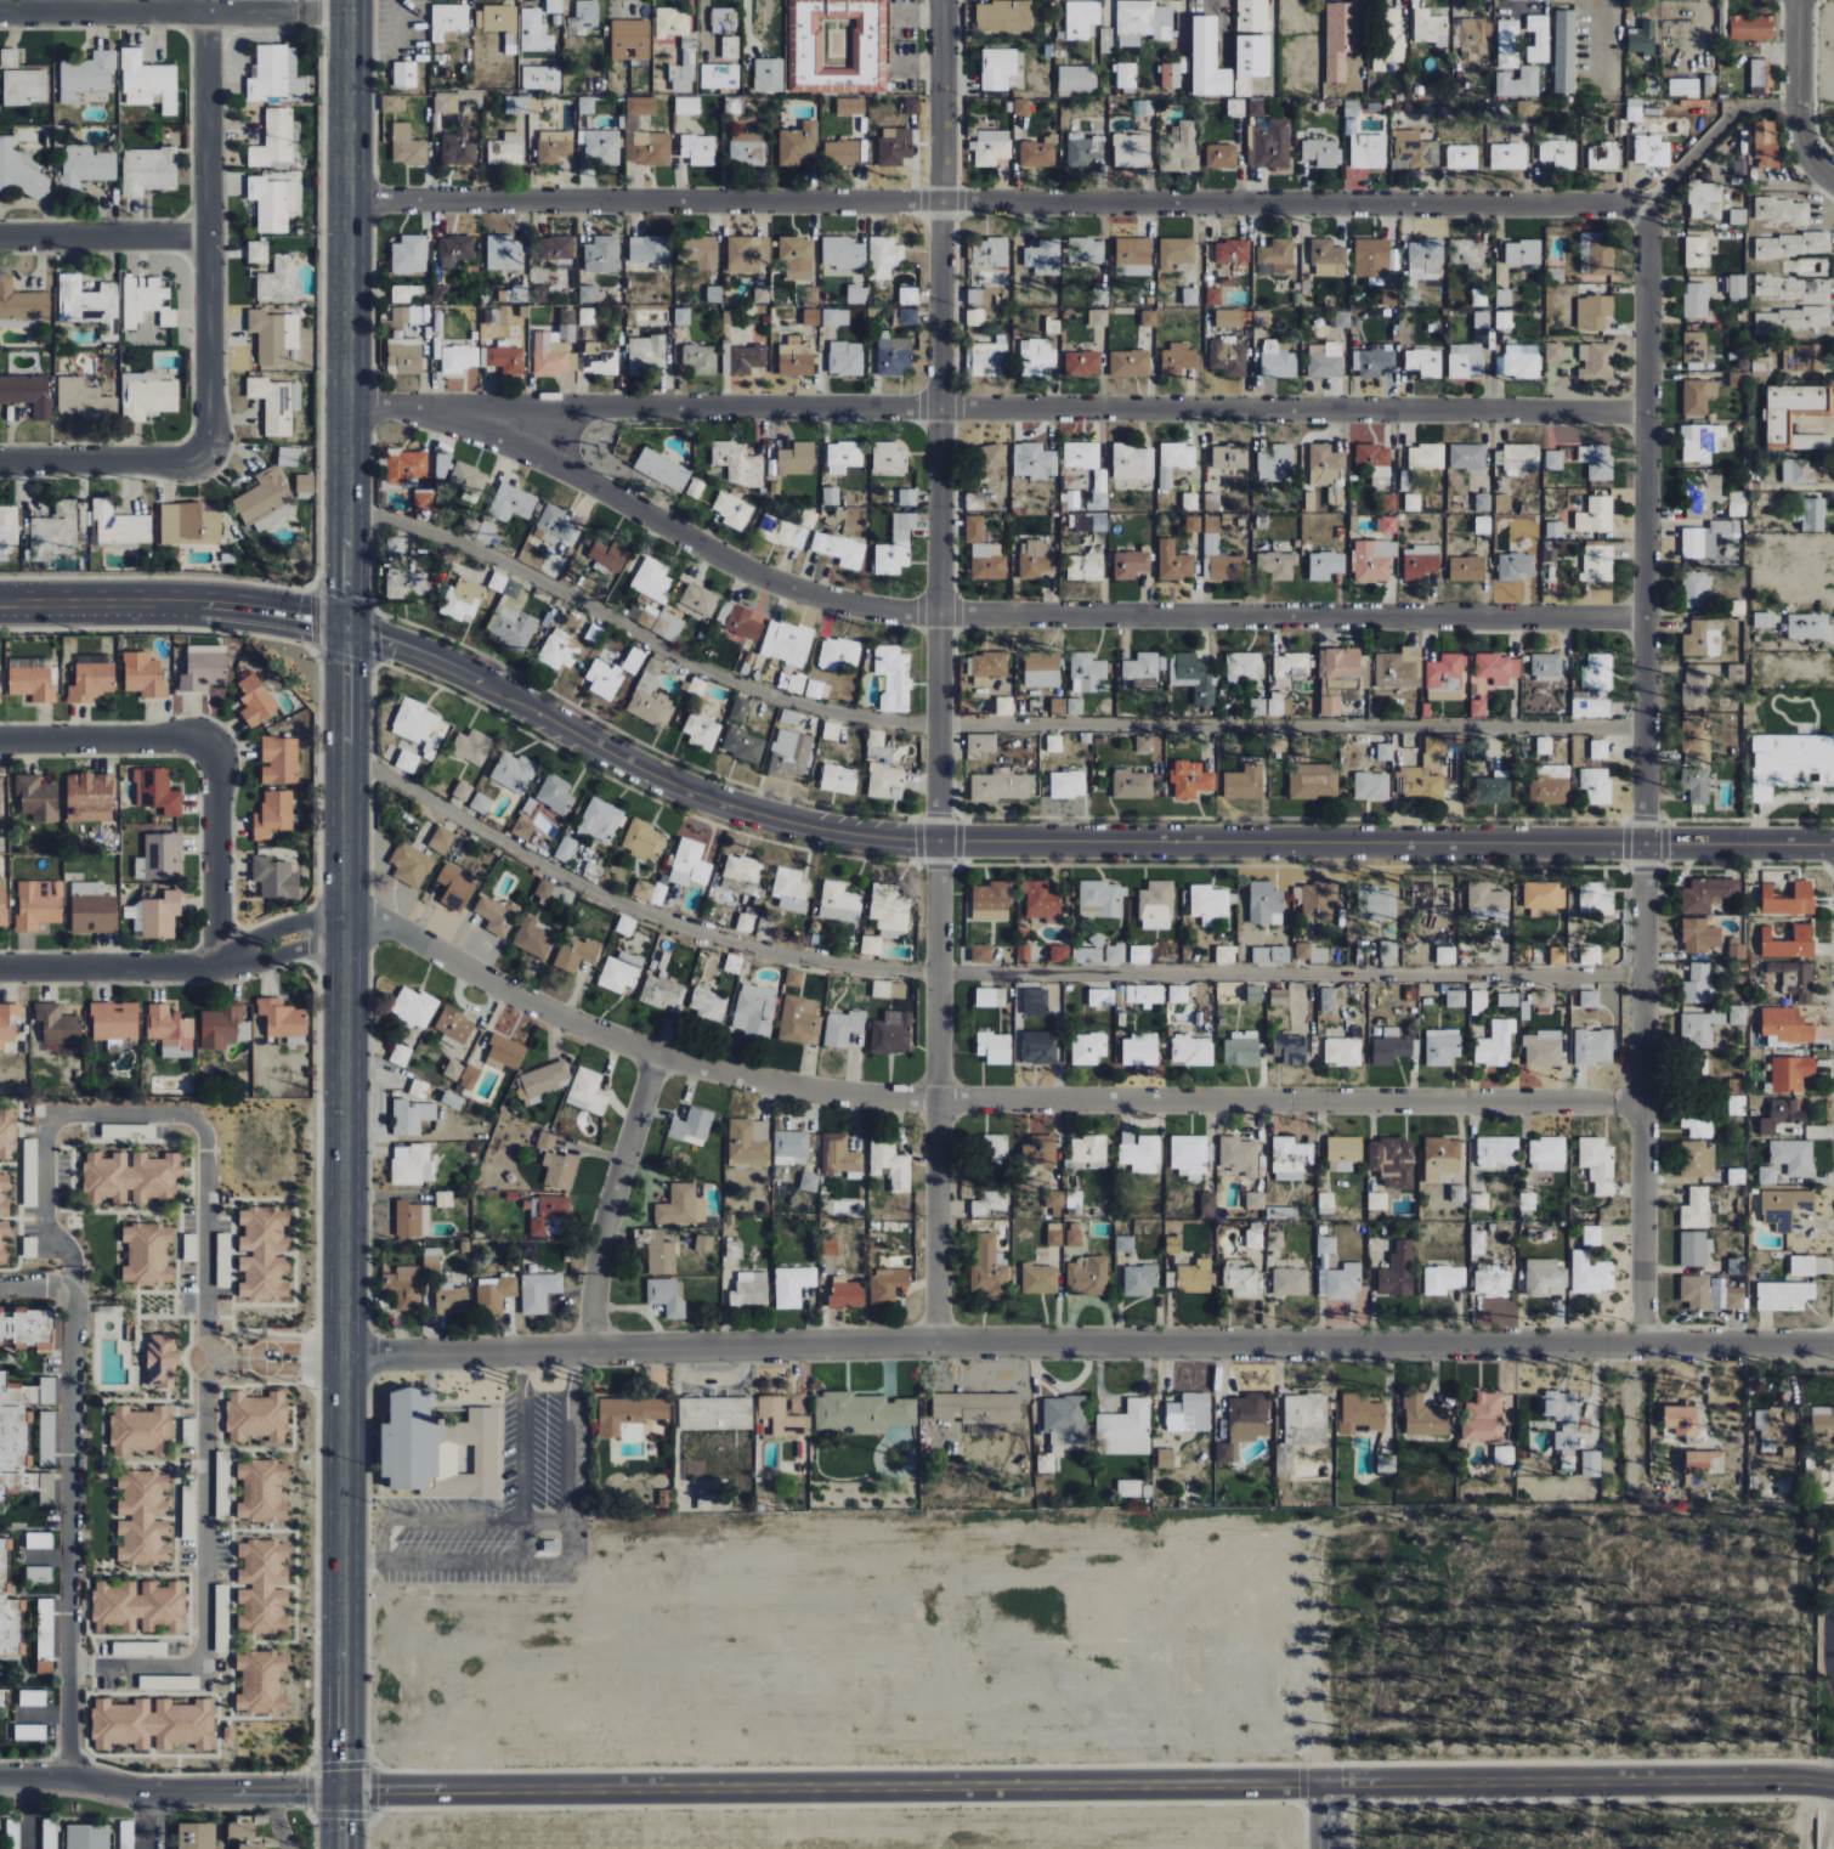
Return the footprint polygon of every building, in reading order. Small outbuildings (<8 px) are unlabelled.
[(563,13),(563,0),(547,0),(547,12),(563,13)] [(599,0),(576,1),(577,18),(567,18),(568,26),(599,25),(599,0)] [(788,92),(843,92),(843,85),(871,85),(871,93),(886,93),(887,0),(789,0),(788,92)] [(1156,1),(1118,0),(1117,47),(1140,47),(1141,39),(1173,39),(1173,7),(1156,6),(1156,1)] [(1268,32),(1268,0),(1237,0),(1237,31),(1268,32)] [(976,2),(976,33),(1032,32),(1031,1),(976,2)] [(1100,25),(1101,2),(1067,1),(1066,39),(1089,40),(1089,25),(1100,25)] [(1325,83),(1346,83),(1346,52),(1359,52),(1359,3),(1327,3),(1325,83)] [(468,32),(469,5),(433,5),(432,43),(445,43),(445,32),(468,32)] [(521,51),(555,51),(555,35),(547,35),(548,24),(541,24),(542,9),(522,8),(521,51)] [(738,8),(711,9),(712,32),(738,31),(738,8)] [(1430,8),(1414,9),(1414,42),(1435,42),(1435,47),(1448,47),(1447,16),(1430,17),(1430,8)] [(656,9),(656,39),(666,39),(666,35),(690,36),(690,10),(656,9)] [(1402,62),(1402,9),(1383,9),(1383,54),(1373,54),(1373,71),(1386,71),(1386,62),(1402,62)] [(1576,11),(1556,11),(1555,93),(1575,93),(1576,11)] [(1527,63),(1549,63),(1549,15),(1527,15),(1527,31),(1535,31),(1535,47),(1527,47),(1527,63)] [(1192,95),(1231,95),(1231,69),(1217,69),(1216,16),(1191,16),(1192,95)] [(1730,39),(1772,40),(1773,17),(1731,16),(1730,39)] [(649,60),(649,20),(612,19),(611,60),(649,60)] [(1486,19),(1460,19),(1461,60),(1487,59),(1486,19)] [(1519,20),(1498,20),(1497,68),(1518,69),(1519,20)] [(1642,29),(1628,29),(1628,54),(1654,54),(1654,21),(1642,20),(1642,29)] [(1268,77),(1269,36),(1236,36),(1235,76),(1268,77)] [(740,37),(723,37),(722,60),(739,60),(740,37)] [(247,102),(267,101),(267,97),(289,97),(289,101),(306,101),(305,78),(296,78),(296,45),(257,46),(257,65),(251,66),(252,77),(247,77),(247,102)] [(177,66),(142,66),(141,48),(123,48),(123,105),(153,104),(153,94),(162,94),(162,115),(177,115),(177,66)] [(1,70),(18,69),(18,49),(0,49),(0,54),(1,70)] [(1017,49),(981,49),(982,91),(1005,90),(1005,76),(1017,76),(1017,49)] [(117,50),(93,50),(93,61),(60,61),(60,104),(80,104),(81,91),(110,91),(111,73),(116,73),(117,50)] [(783,60),(754,60),(754,92),(783,93),(783,60)] [(1751,95),(1765,95),(1765,60),(1751,60),(1751,95)] [(427,63),(394,63),(394,88),(417,88),(417,79),(427,80),(427,63)] [(1136,63),(1116,64),(1116,89),(1136,88),(1136,63)] [(701,88),(739,88),(739,65),(702,64),(701,88)] [(1180,88),(1181,64),(1162,64),(1162,88),(1180,88)] [(1058,92),(1096,92),(1096,79),(1090,79),(1091,66),(1058,66),(1058,92)] [(1496,96),(1538,96),(1539,66),(1521,66),(1520,80),(1511,80),(1511,72),(1496,72),(1496,96)] [(561,67),(522,67),(522,91),(561,92),(561,67)] [(46,70),(3,71),(3,105),(46,104),(46,70)] [(1251,96),(1250,78),(1235,78),(1236,97),(1251,96)] [(1670,96),(1699,96),(1699,80),(1669,80),(1670,96)] [(435,113),(458,113),(458,93),(435,93),(435,113)] [(406,97),(382,96),(382,112),(406,112),(406,97)] [(505,114),(529,114),(529,97),(505,97),(505,114)] [(626,114),(655,114),(655,97),(626,97),(626,114)] [(675,114),(699,114),(700,97),(675,97),(675,114)] [(866,99),(836,98),(836,115),(865,115),(866,99)] [(1642,121),(1642,98),(1627,98),(1627,121),(1642,121)] [(905,115),(920,115),(919,99),(905,99),(905,115)] [(1027,115),(1028,100),(1014,100),(1014,115),(1027,115)] [(1154,100),(1138,100),(1137,115),(1153,116),(1154,100)] [(1249,117),(1264,117),(1264,100),(1249,100),(1249,117)] [(1532,101),(1518,101),(1517,117),(1532,118),(1532,101)] [(292,108),(265,108),(266,146),(247,147),(247,165),(292,164),(292,108)] [(778,130),(779,167),(800,167),(800,162),(816,161),(816,119),(802,120),(802,130),(778,130)] [(1290,119),(1260,119),(1260,126),(1248,126),(1247,167),(1289,168),(1290,119)] [(1778,121),(1755,121),(1755,159),(1759,159),(1759,168),(1778,168),(1778,121)] [(1182,172),(1182,167),(1196,167),(1195,122),(1171,123),(1172,137),(1159,137),(1160,172),(1182,172)] [(426,164),(427,141),(411,141),(412,123),(392,123),(391,163),(426,164)] [(442,165),(472,165),(472,129),(455,129),(455,134),(442,134),(442,165)] [(912,129),(879,129),(879,166),(902,166),(902,158),(912,158),(912,129)] [(1350,168),(1385,168),(1386,136),(1356,135),(1356,130),(1350,130),(1350,168)] [(619,131),(584,131),(585,165),(619,165),(619,131)] [(1011,159),(1011,131),(978,131),(978,142),(973,142),(973,167),(996,167),(996,159),(1011,159)] [(1439,141),(1420,141),(1420,131),(1394,131),(1394,170),(1440,169),(1439,141)] [(523,132),(504,132),(504,141),(487,141),(487,165),(523,165),(523,132)] [(573,132),(538,132),(538,159),(573,159),(573,132)] [(670,165),(670,132),(631,132),(630,165),(670,165)] [(1067,167),(1090,167),(1090,159),(1103,159),(1104,140),(1083,139),(1084,133),(1068,132),(1067,167)] [(764,164),(764,134),(730,134),(730,164),(764,164)] [(1113,168),(1148,169),(1150,135),(1114,134),(1113,168)] [(1670,166),(1671,143),(1660,142),(1661,135),(1635,135),(1634,165),(1670,166)] [(49,194),(49,170),(18,170),(18,136),(0,136),(0,195),(49,194)] [(714,136),(680,136),(680,158),(690,158),(690,165),(714,166),(714,136)] [(1055,167),(1055,136),(1038,136),(1038,141),(1020,142),(1020,167),(1055,167)] [(1340,169),(1340,141),(1302,140),(1301,160),(1316,161),(1316,168),(1340,169)] [(859,166),(859,141),(824,141),(824,166),(859,166)] [(1575,170),(1575,141),(1539,141),(1539,161),(1555,161),(1555,170),(1575,170)] [(1618,170),(1618,142),(1600,141),(1600,147),(1588,147),(1588,170),(1618,170)] [(1236,168),(1237,145),(1206,144),(1206,168),(1236,168)] [(1491,170),(1526,170),(1526,144),(1491,144),(1491,170)] [(81,180),(117,181),(118,153),(94,153),(94,145),(63,145),(63,193),(80,193),(81,180)] [(1478,146),(1448,145),(1447,169),(1477,169),(1478,146)] [(123,197),(144,197),(144,190),(176,190),(177,149),(123,148),(123,197)] [(258,234),(288,233),(288,212),(296,212),(295,181),(266,182),(266,177),(247,177),(248,200),(257,200),(258,234)] [(1690,183),(1689,218),(1721,219),(1722,184),(1690,183)] [(1755,223),(1810,223),(1810,201),(1755,200),(1755,223)] [(1744,210),(1730,210),(1730,224),(1744,224),(1744,210)] [(1599,234),(1583,233),(1582,275),(1614,276),(1615,245),(1598,245),(1599,234)] [(392,244),(392,273),(426,274),(426,236),(401,235),(401,244),(392,244)] [(487,236),(487,270),(523,270),(523,242),(513,242),(512,235),(487,236)] [(1755,235),(1755,256),(1830,256),(1830,235),(1755,235)] [(439,268),(456,269),(456,258),(474,258),(474,237),(439,236),(439,268)] [(574,237),(536,236),(536,261),(573,262),(574,237)] [(584,244),(584,273),(619,272),(618,236),(593,237),(593,244),(584,244)] [(669,262),(669,236),(629,237),(629,262),(669,262)] [(697,269),(715,269),(716,237),(686,236),(685,261),(697,262),(697,269)] [(769,237),(728,237),(728,274),(762,274),(762,260),(769,260),(769,237)] [(814,238),(779,237),(778,261),(786,262),(785,280),(813,281),(814,238)] [(866,270),(865,244),(855,244),(855,237),(821,237),(822,266),(835,266),(835,270),(866,270)] [(869,280),(890,280),(891,268),(903,269),(904,245),(894,245),(894,237),(870,237),(869,280)] [(1685,268),(1707,268),(1708,237),(1686,237),(1685,268)] [(1103,268),(1104,239),(1069,238),(1068,267),(1103,268)] [(1258,247),(1258,275),(1293,275),(1293,238),(1272,239),(1272,247),(1258,247)] [(1333,239),(1313,238),(1312,275),(1346,276),(1347,247),(1332,247),(1333,239)] [(1007,267),(1008,240),(973,239),(972,262),(995,262),(995,267),(1007,267)] [(1024,248),(1024,267),(1034,267),(1034,275),(1061,274),(1060,239),(1038,239),(1038,248),(1024,248)] [(1151,239),(1116,239),(1116,277),(1151,276),(1151,239)] [(1195,239),(1160,239),(1160,272),(1173,272),(1173,263),(1195,264),(1195,239)] [(1355,277),(1389,277),(1389,239),(1355,239),(1355,277)] [(1409,240),(1409,280),(1442,280),(1443,241),(1409,240)] [(1484,240),(1449,241),(1450,264),(1468,264),(1468,269),(1485,269),(1484,240)] [(247,263),(267,264),(268,242),(248,241),(247,263)] [(1251,241),(1216,241),(1215,263),(1251,264),(1251,241)] [(1505,242),(1506,265),(1541,264),(1540,241),(1505,242)] [(303,300),(303,280),(295,280),(295,254),(273,255),(274,274),(256,274),(257,301),(303,300)] [(1548,283),(1564,283),(1564,269),(1548,268),(1548,283)] [(718,270),(697,270),(697,284),(718,284),(718,270)] [(59,321),(105,321),(105,309),(111,309),(111,283),(100,283),(100,293),(81,293),(82,274),(59,274),(59,321)] [(13,293),(13,275),(0,275),(0,320),(49,320),(49,293),(13,293)] [(124,330),(141,330),(141,311),(160,311),(160,327),(176,327),(176,310),(171,310),(170,288),(160,288),(160,278),(147,278),(147,288),(137,288),(137,275),(123,275),(124,330)] [(1745,298),(1745,275),(1730,275),(1730,298),(1745,298)] [(1829,300),(1830,279),(1755,278),(1755,300),(1829,300)] [(1708,318),(1709,284),(1685,283),(1684,318),(1708,318)] [(433,303),(448,303),(448,285),(433,286),(433,303)] [(549,285),(534,286),(535,303),(550,302),(549,285)] [(411,303),(411,299),(424,299),(424,286),(392,286),(392,303),(411,303)] [(867,305),(868,287),(847,286),(847,304),(867,305)] [(604,303),(605,288),(579,287),(579,302),(604,303)] [(722,302),(722,287),(706,287),(706,302),(722,302)] [(819,287),(803,287),(803,306),(819,306),(819,287)] [(899,305),(918,305),(918,288),(899,288),(899,305)] [(967,306),(994,305),(993,289),(967,290),(967,306)] [(1198,305),(1198,289),(1179,289),(1179,305),(1198,305)] [(1221,289),(1207,289),(1206,304),(1221,305),(1221,289)] [(1396,305),(1396,289),(1382,290),(1382,305),(1396,305)] [(1512,290),(1496,290),(1496,306),(1511,306),(1512,290)] [(1604,330),(1604,316),(1613,316),(1613,296),(1577,296),(1577,330),(1604,330)] [(421,323),(421,307),(392,308),(392,324),(421,323)] [(580,325),(594,325),(594,308),(580,308),(580,325)] [(299,314),(266,315),(266,309),(248,309),(248,332),(258,332),(258,366),(285,366),(285,349),(299,349),(299,314)] [(507,310),(485,309),(485,324),(506,324),(507,310)] [(690,326),(690,309),(675,309),(675,326),(690,326)] [(817,326),(818,309),(803,309),(803,326),(817,326)] [(850,326),(850,310),(822,309),(822,326),(850,326)] [(917,309),(899,309),(900,326),(918,326),(917,309)] [(966,325),(984,326),(985,310),(967,309),(966,325)] [(1830,310),(1755,309),(1755,330),(1829,331),(1830,310)] [(1108,310),(1089,310),(1089,326),(1108,326),(1108,310)] [(1241,310),(1216,310),(1216,328),(1241,328),(1241,310)] [(1156,311),(1142,311),(1142,327),(1157,326),(1156,311)] [(1313,321),(1313,336),(1330,337),(1331,327),(1350,328),(1350,312),(1333,311),(1333,322),(1313,321)] [(1496,328),(1511,329),(1512,312),(1496,311),(1496,328)] [(1269,327),(1269,312),(1242,312),(1242,326),(1269,327)] [(1046,333),(1060,333),(1060,320),(1046,320),(1046,333)] [(534,332),(534,375),(568,375),(569,344),(575,344),(575,324),(560,324),(559,342),(551,342),(551,332),(534,332)] [(878,376),(903,376),(903,368),(912,368),(912,338),(890,338),(890,331),(877,331),(878,376)] [(1683,333),(1684,363),(1714,363),(1714,346),(1706,346),(1706,332),(1683,333)] [(630,336),(629,371),(666,371),(666,337),(630,336)] [(387,374),(421,374),(421,339),(387,339),(387,374)] [(1042,368),(1056,368),(1057,350),(1050,349),(1050,340),(1020,340),(1019,377),(1042,377),(1042,368)] [(1297,378),(1297,351),(1278,351),(1278,340),(1263,340),(1262,378),(1297,378)] [(618,374),(618,341),(583,342),(584,375),(618,374)] [(862,342),(829,343),(829,375),(863,375),(862,342)] [(1162,350),(1161,376),(1182,376),(1182,367),(1197,368),(1197,350),(1188,350),(1188,343),(1170,342),(1170,350),(1162,350)] [(1210,369),(1225,369),(1225,377),(1246,377),(1247,343),(1210,342),(1210,369)] [(1546,363),(1563,362),(1562,343),(1545,343),(1546,363)] [(779,344),(778,375),(813,376),(814,345),(779,344)] [(971,376),(1005,377),(1006,344),(972,344),(971,376)] [(1342,344),(1308,344),(1308,378),(1342,378),(1342,344)] [(1355,351),(1355,379),(1380,378),(1380,370),(1394,370),(1394,344),(1371,344),(1371,351),(1355,351)] [(1482,344),(1448,345),(1449,378),(1483,378),(1482,344)] [(1578,379),(1613,379),(1613,344),(1582,344),(1581,369),(1578,369),(1578,379)] [(682,375),(717,374),(716,345),(682,346),(682,375)] [(722,375),(751,376),(751,367),(766,367),(766,347),(723,345),(722,375)] [(1825,346),(1784,345),(1783,371),(1824,372),(1825,346)] [(441,374),(464,374),(464,367),(479,367),(478,347),(441,347),(441,374)] [(502,375),(523,375),(523,347),(486,348),(486,366),(502,366),(502,375)] [(1441,379),(1441,350),(1405,350),(1405,370),(1420,370),(1420,379),(1441,379)] [(1110,352),(1111,376),(1150,376),(1149,351),(1110,352)] [(1065,377),(1100,377),(1100,352),(1065,352),(1065,377)] [(1539,378),(1540,355),(1496,354),(1496,377),(1539,378)] [(1752,377),(1769,378),(1770,358),(1753,358),(1752,377)] [(123,422),(146,422),(146,412),(178,412),(178,381),(161,381),(161,373),(123,373),(123,422)] [(0,376),(0,403),(32,403),(32,421),(50,420),(50,376),(0,376)] [(83,377),(57,377),(57,418),(117,418),(117,397),(100,397),(100,388),(83,388),(83,377)] [(291,436),(291,383),(269,383),(268,378),(246,378),(246,399),(264,399),(265,437),(291,436)] [(1708,415),(1707,397),(1718,397),(1718,380),(1683,381),(1683,416),(1708,415)] [(1766,449),(1831,450),(1831,436),(1803,435),(1791,435),(1792,413),(1830,414),(1830,387),(1767,386),(1766,449)] [(1726,425),(1682,426),(1682,462),(1710,462),(1710,452),(1719,452),(1718,438),(1726,438),(1726,425)] [(763,457),(747,457),(747,443),(712,442),(712,466),(728,466),(728,485),(763,486),(763,457)] [(814,442),(793,443),(793,449),(777,450),(778,474),(814,474),(814,442)] [(897,443),(873,442),(872,476),(906,477),(907,451),(897,450),(897,443)] [(827,467),(862,468),(862,443),(827,443),(827,467)] [(979,483),(1010,477),(1003,443),(972,449),(979,483)] [(1058,451),(1042,451),(1042,444),(1014,443),(1013,475),(1029,476),(1029,478),(1057,479),(1058,451)] [(1099,468),(1099,443),(1064,443),(1064,468),(1099,468)] [(1159,489),(1172,490),(1172,469),(1195,469),(1196,445),(1160,444),(1159,489)] [(1292,444),(1270,444),(1270,453),(1257,453),(1258,482),(1293,482),(1292,444)] [(1309,486),(1328,486),(1328,505),(1344,505),(1345,453),(1331,453),(1331,445),(1310,444),(1309,486)] [(1539,444),(1503,445),(1504,470),(1540,469),(1539,444)] [(1212,445),(1212,468),(1248,469),(1249,446),(1212,445)] [(1449,445),(1450,469),(1485,469),(1484,445),(1449,445)] [(1589,481),(1611,481),(1611,445),(1578,446),(1578,462),(1588,462),(1589,481)] [(632,469),(680,494),(692,472),(644,446),(632,469)] [(1154,447),(1113,446),(1113,479),(1153,479),(1154,447)] [(1396,511),(1396,495),(1390,495),(1390,446),(1356,446),(1356,469),(1372,469),(1372,487),(1381,487),(1381,511),(1396,511)] [(1444,446),(1408,446),(1408,469),(1444,469),(1444,446)] [(278,466),(297,467),(297,450),(279,449),(278,466)] [(428,477),(428,451),(387,451),(388,485),(408,485),(408,478),(428,477)] [(1545,471),(1563,471),(1563,451),(1546,451),(1545,471)] [(450,454),(437,454),(436,478),(449,479),(450,454)] [(1783,485),(1816,484),(1816,470),(1810,470),(1810,459),(1783,460),(1783,485)] [(449,485),(482,495),(489,472),(456,462),(449,485)] [(232,499),(242,522),(293,499),(277,466),(255,476),(260,486),(232,499)] [(1697,483),(1688,484),(1688,473),(1683,474),(1686,520),(1706,519),(1705,504),(1698,505),(1697,483)] [(296,492),(313,492),(313,476),(296,475),(296,492)] [(489,517),(509,522),(511,514),(530,520),(537,494),(498,483),(489,517)] [(839,487),(822,487),(823,506),(839,505),(839,487)] [(916,490),(899,489),(898,506),(916,506),(916,490)] [(434,509),(434,490),(415,490),(414,509),(434,509)] [(1729,516),(1745,516),(1745,492),(1729,492),(1729,516)] [(725,516),(722,524),(743,532),(753,505),(718,493),(712,511),(725,516)] [(1198,510),(1198,494),(1183,494),(1183,510),(1198,510)] [(1204,510),(1219,510),(1219,494),(1204,495),(1204,510)] [(1420,511),(1420,494),(1405,494),(1405,511),(1420,511)] [(1491,512),(1491,495),(1475,495),(1475,512),(1491,512)] [(1511,512),(1511,495),(1495,495),(1495,512),(1511,512)] [(1612,497),(1589,497),(1589,513),(1575,513),(1575,531),(1612,532),(1612,497)] [(150,516),(113,516),(113,498),(93,498),(93,521),(98,521),(98,543),(151,543),(150,516)] [(1826,532),(1825,498),(1802,499),(1802,532),(1826,532)] [(162,543),(202,541),(200,503),(160,504),(162,543)] [(258,531),(294,514),(289,503),(253,521),(258,531)] [(531,535),(555,547),(558,541),(574,549),(583,530),(562,520),(566,512),(548,503),(531,535)] [(0,508),(0,554),(12,554),(12,534),(18,534),(18,507),(0,508)] [(818,514),(803,509),(797,526),(765,513),(756,535),(802,553),(818,514)] [(899,575),(900,567),(909,567),(910,530),(916,530),(916,513),(892,513),(892,546),(875,546),(874,575),(899,575)] [(1075,532),(1092,533),(1093,514),(1076,513),(1075,532)] [(984,543),(984,516),(966,516),(966,543),(984,543)] [(1201,516),(1186,516),(1185,532),(1200,532),(1201,516)] [(1220,516),(1205,516),(1204,556),(1210,556),(1210,581),(1244,581),(1244,557),(1219,556),(1220,516)] [(1397,534),(1396,516),(1381,517),(1382,534),(1397,534)] [(473,539),(480,522),(467,517),(460,533),(473,539)] [(1490,517),(1475,517),(1475,534),(1491,534),(1490,517)] [(1682,559),(1705,559),(1705,546),(1715,545),(1715,537),(1740,537),(1740,521),(1709,522),(1709,528),(1682,529),(1682,559)] [(1546,538),(1563,538),(1563,522),(1546,523),(1546,538)] [(860,572),(865,544),(814,533),(810,552),(841,558),(839,567),(860,572)] [(1159,580),(1194,579),(1194,555),(1176,556),(1175,538),(1158,539),(1159,580)] [(618,578),(631,550),(613,542),(610,548),(595,540),(586,558),(595,562),(593,566),(618,578)] [(1040,580),(1040,571),(1055,572),(1055,553),(1045,553),(1045,541),(1020,541),(1019,580),(1040,580)] [(1375,541),(1353,541),(1353,581),(1390,582),(1390,558),(1374,557),(1375,541)] [(971,579),(1006,580),(1007,556),(1000,556),(1000,545),(972,544),(971,579)] [(1114,580),(1136,580),(1136,572),(1150,572),(1150,546),(1141,546),(1141,552),(1114,552),(1114,580)] [(1613,546),(1583,546),(1582,581),(1613,582),(1613,546)] [(1439,547),(1404,547),(1404,581),(1425,581),(1426,573),(1439,573),(1439,547)] [(1271,581),(1292,581),(1293,565),(1298,566),(1298,554),(1257,553),(1256,572),(1271,572),(1271,581)] [(1309,581),(1329,581),(1329,574),(1345,574),(1344,553),(1309,554),(1309,581)] [(1534,554),(1498,554),(1498,581),(1521,581),(1521,576),(1534,577),(1534,554)] [(1067,581),(1103,580),(1102,555),(1067,555),(1067,581)] [(664,577),(668,566),(643,556),(631,589),(662,601),(671,579),(664,577)] [(1449,581),(1484,582),(1485,557),(1450,557),(1449,581)] [(386,598),(426,598),(426,573),(404,573),(404,566),(386,566),(386,598)] [(1683,574),(1684,609),(1709,609),(1709,589),(1712,588),(1712,574),(1683,574)] [(439,613),(461,622),(464,615),(473,618),(484,589),(454,577),(439,613)] [(539,620),(521,612),(530,590),(507,580),(485,633),(526,651),(539,620)] [(720,594),(686,583),(677,609),(711,621),(720,594)] [(764,623),(750,620),(753,610),(723,601),(716,627),(759,640),(764,623)] [(1745,617),(1745,601),(1729,601),(1728,616),(1745,617)] [(659,611),(646,604),(643,610),(632,605),(626,618),(650,630),(659,611)] [(685,622),(662,610),(650,632),(673,644),(685,622)] [(1774,613),(1754,613),(1754,628),(1774,628),(1774,613)] [(1828,615),(1788,614),(1788,638),(1828,639),(1828,615)] [(814,631),(770,619),(760,655),(803,668),(814,631)] [(1720,657),(1721,621),(1691,620),(1690,635),(1683,635),(1682,656),(1720,657)] [(562,664),(571,669),(584,644),(553,628),(537,660),(558,671),(562,664)] [(860,643),(824,637),(819,668),(841,671),(843,663),(857,666),(860,643)] [(226,647),(186,646),(186,675),(179,675),(179,692),(207,693),(207,685),(225,685),(226,647)] [(909,713),(910,654),(899,654),(899,646),(875,646),(874,675),(883,675),(882,712),(909,713)] [(1402,654),(1375,654),(1376,688),(1421,687),(1420,647),(1402,647),(1402,654)] [(585,679),(592,683),(589,690),(609,701),(623,676),(614,671),(621,659),(602,648),(585,679)] [(640,668),(646,653),(631,648),(625,663),(640,668)] [(1361,649),(1325,648),(1325,678),(1360,678),(1361,649)] [(1107,661),(1093,661),(1093,653),(1071,652),(1071,693),(1099,693),(1099,680),(1107,680),(1107,661)] [(166,699),(166,680),(159,680),(160,661),(149,661),(150,653),(123,653),(123,691),(140,691),(140,698),(166,699)] [(626,713),(663,728),(675,700),(658,693),(656,699),(651,697),(666,659),(651,653),(626,713)] [(1007,677),(1007,653),(973,653),(973,687),(988,687),(988,677),(1007,677)] [(1059,687),(1059,653),(1025,653),(1025,687),(1059,687)] [(1159,653),(1137,653),(1137,661),(1122,661),(1122,680),(1158,681),(1159,653)] [(1196,653),(1176,653),(1176,686),(1195,686),(1194,706),(1216,707),(1217,678),(1211,677),(1211,662),(1196,661),(1196,653)] [(1261,653),(1226,654),(1227,682),(1262,681),(1261,653)] [(1273,654),(1274,678),(1309,678),(1309,654),(1273,654)] [(1429,662),(1428,699),(1453,699),(1453,691),(1462,692),(1462,666),(1467,666),(1467,655),(1441,654),(1441,662),(1429,662)] [(1532,677),(1561,677),(1562,655),(1532,654),(1532,677)] [(1572,717),(1611,717),(1611,654),(1588,654),(1588,666),(1584,666),(1584,691),(1572,691),(1572,717)] [(1521,678),(1521,656),(1476,656),(1475,678),(1494,678),(1494,687),(1508,687),(1508,678),(1521,678)] [(93,703),(93,694),(112,694),(111,663),(74,664),(74,686),(67,686),(67,704),(93,703)] [(1745,665),(1729,665),(1728,680),(1745,681),(1745,665)] [(8,696),(31,695),(31,703),(53,703),(52,668),(8,668),(8,696)] [(239,713),(250,730),(279,710),(253,672),(236,684),(244,695),(239,699),(246,708),(239,713)] [(1683,708),(1706,708),(1707,673),(1683,672),(1683,708)] [(700,698),(706,683),(689,676),(683,691),(700,698)] [(1336,679),(1335,699),(1358,700),(1359,680),(1336,679)] [(805,695),(820,699),(824,684),(809,680),(805,695)] [(1269,716),(1283,716),(1284,692),(1270,691),(1269,716)] [(728,719),(744,724),(752,701),(736,696),(728,719)] [(433,762),(447,721),(423,713),(426,705),(403,697),(390,733),(424,745),(420,757),(433,762)] [(1013,698),(997,697),(996,716),(1013,716),(1013,698)] [(1321,717),(1341,716),(1340,697),(1321,697),(1321,717)] [(1051,715),(1066,715),(1066,698),(1050,699),(1051,715)] [(1471,717),(1486,717),(1486,699),(1471,698),(1471,717)] [(1082,715),(1083,699),(1068,699),(1067,715),(1082,715)] [(1264,715),(1264,700),(1251,700),(1251,715),(1264,715)] [(688,743),(710,753),(723,724),(691,710),(682,732),(691,736),(688,743)] [(797,726),(800,715),(783,710),(780,721),(797,726)] [(1704,722),(1683,721),(1682,762),(1707,763),(1708,736),(1704,736),(1704,722)] [(721,752),(759,764),(766,739),(728,727),(721,752)] [(467,737),(458,733),(449,753),(484,769),(497,741),(471,729),(467,737)] [(813,737),(778,729),(767,774),(803,782),(813,737)] [(884,746),(884,730),(868,730),(868,746),(884,746)] [(996,754),(996,735),(967,735),(968,760),(983,760),(983,754),(996,754)] [(1819,788),(1819,786),(1833,786),(1833,736),(1753,735),(1752,803),(1772,803),(1772,788),(1819,788)] [(1151,754),(1152,737),(1136,736),(1136,754),(1151,754)] [(1424,770),(1404,770),(1403,798),(1443,800),(1444,777),(1429,776),(1430,768),(1442,769),(1443,737),(1425,737),(1424,770)] [(261,785),(297,784),(297,738),(260,739),(261,765),(261,785)] [(1272,752),(1287,752),(1287,738),(1272,738),(1272,752)] [(1470,762),(1486,761),(1485,738),(1470,738),(1470,762)] [(1552,738),(1537,738),(1537,755),(1552,754),(1552,738)] [(1607,759),(1607,741),(1590,741),(1590,759),(1607,759)] [(1377,760),(1393,761),(1393,745),(1378,744),(1377,760)] [(413,775),(420,757),(402,749),(394,767),(413,775)] [(537,765),(502,751),(490,780),(525,794),(537,765)] [(1174,799),(1196,799),(1196,792),(1215,792),(1216,773),(1202,773),(1202,762),(1172,761),(1172,783),(1175,783),(1174,799)] [(871,764),(867,796),(901,801),(906,769),(871,764)] [(1223,773),(1223,799),(1262,798),(1262,764),(1243,764),(1244,773),(1223,773)] [(1290,798),(1339,798),(1338,765),(1289,765),(1290,798)] [(858,769),(823,766),(820,791),(855,794),(858,769)] [(169,769),(135,769),(135,808),(163,807),(163,818),(181,817),(181,792),(169,792),(169,769)] [(1610,804),(1610,769),(1580,769),(1580,790),(1587,790),(1587,805),(1610,804)] [(1681,769),(1681,790),(1690,790),(1690,804),(1709,805),(1710,769),(1681,769)] [(1113,798),(1153,799),(1153,772),(1113,771),(1113,798)] [(1086,797),(1085,772),(1051,773),(1051,798),(1086,797)] [(567,794),(572,784),(548,773),(535,802),(567,816),(575,798),(567,794)] [(1354,800),(1389,800),(1390,774),(1355,773),(1354,800)] [(41,775),(14,775),(15,796),(20,796),(21,812),(32,812),(32,823),(58,822),(57,784),(41,784),(41,775)] [(112,775),(66,775),(66,821),(111,822),(112,775)] [(971,775),(971,800),(1029,801),(1029,775),(971,775)] [(1568,777),(1530,776),(1529,804),(1568,805),(1568,777)] [(1476,778),(1476,802),(1510,802),(1511,778),(1476,778)] [(452,796),(465,803),(473,788),(459,781),(452,796)] [(292,831),(292,792),(262,791),(262,813),(253,813),(253,840),(270,841),(270,830),(292,831)] [(493,800),(475,793),(469,809),(487,816),(493,800)] [(528,823),(537,802),(527,798),(512,834),(529,842),(536,827),(528,823)] [(612,844),(624,810),(590,798),(578,832),(612,844)] [(668,833),(632,819),(620,850),(656,864),(668,833)] [(455,834),(438,825),(428,846),(445,855),(455,834)] [(144,834),(145,858),(134,858),(135,880),(183,880),(182,861),(181,834),(144,834)] [(567,864),(578,842),(565,836),(554,858),(567,864)] [(707,886),(713,865),(700,861),(705,844),(682,837),(668,881),(689,888),(691,881),(707,886)] [(389,863),(397,867),(392,877),(421,889),(435,858),(399,842),(389,863)] [(764,863),(730,853),(720,886),(731,889),(732,888),(754,895),(764,863)] [(252,882),(260,882),(261,901),(299,901),(298,873),(291,874),(291,862),(272,863),(272,856),(252,856),(252,882)] [(439,904),(462,914),(475,884),(458,877),(461,870),(444,862),(436,882),(447,887),(439,904)] [(802,882),(804,872),(778,867),(771,897),(780,898),(779,907),(804,912),(810,883),(802,882)] [(668,889),(638,878),(631,896),(661,907),(668,889)] [(547,904),(554,885),(540,879),(533,898),(547,904)] [(1740,880),(1691,879),(1691,889),(1682,889),(1682,913),(1711,913),(1711,904),(1721,904),(1721,898),(1740,899),(1740,880)] [(845,882),(822,881),(821,919),(859,920),(860,894),(845,894),(845,882)] [(1762,914),(1813,915),(1813,881),(1794,881),(1794,900),(1780,899),(1780,885),(1762,885),(1762,914)] [(39,923),(62,923),(62,882),(17,882),(17,932),(39,932),(39,923)] [(1009,921),(1009,882),(988,882),(988,887),(972,887),(972,921),(1009,921)] [(1139,890),(1140,930),(1173,929),(1173,882),(1148,882),(1148,890),(1139,890)] [(1283,914),(1283,891),(1274,891),(1274,882),(1250,882),(1249,925),(1272,925),(1272,914),(1283,914)] [(1604,892),(1604,883),(1580,882),(1579,913),(1613,914),(1614,892),(1604,892)] [(116,896),(103,896),(103,883),(70,883),(71,933),(116,932),(116,896)] [(1121,918),(1120,899),(1127,899),(1127,883),(1079,883),(1080,912),(1100,912),(1100,918),(1121,918)] [(1410,910),(1452,910),(1451,883),(1410,884),(1410,910)] [(1490,883),(1469,883),(1469,912),(1509,912),(1509,892),(1490,892),(1490,883)] [(870,919),(879,920),(878,937),(896,938),(896,932),(907,933),(908,908),(903,908),(904,886),(872,884),(870,919)] [(1026,894),(1026,918),(1045,919),(1045,924),(1060,925),(1061,884),(1019,884),(1019,893),(1026,894)] [(1335,884),(1293,885),(1294,905),(1302,905),(1302,920),(1332,919),(1332,908),(1336,908),(1335,884)] [(1555,918),(1556,908),(1566,909),(1566,885),(1524,884),(1524,908),(1530,909),(1530,917),(1555,918)] [(1191,917),(1202,917),(1202,928),(1221,927),(1221,918),(1229,918),(1229,890),(1212,890),(1212,885),(1190,885),(1191,917)] [(1357,890),(1358,919),(1396,918),(1396,889),(1357,890)] [(180,891),(163,891),(163,900),(140,900),(140,908),(123,908),(123,919),(134,919),(134,932),(141,932),(141,939),(174,939),(174,917),(180,916),(180,891)] [(521,907),(509,901),(505,907),(481,895),(472,912),(489,921),(485,929),(505,939),(521,907)] [(557,937),(536,926),(538,921),(526,915),(512,944),(545,961),(557,937)] [(629,937),(636,921),(621,915),(614,931),(629,937)] [(1683,953),(1709,953),(1709,947),(1721,947),(1721,928),(1708,928),(1708,919),(1683,918),(1683,953)] [(1762,926),(1762,958),(1813,957),(1813,925),(1794,925),(1794,942),(1772,942),(1772,926),(1762,926)] [(552,966),(574,976),(581,960),(595,965),(603,947),(586,939),(584,943),(566,935),(552,966)] [(861,943),(853,942),(852,953),(880,956),(882,938),(862,936),(861,943)] [(1380,961),(1397,961),(1397,942),(1381,941),(1380,961)] [(1747,941),(1730,941),(1729,960),(1746,960),(1747,941)] [(1316,943),(1296,943),(1296,962),(1328,962),(1328,948),(1316,948),(1316,943)] [(971,962),(992,963),(992,945),(972,945),(971,962)] [(1016,962),(1031,962),(1031,946),(1017,945),(1016,962)] [(1106,945),(1105,964),(1124,965),(1125,946),(1106,945)] [(1150,946),(1130,946),(1130,963),(1149,964),(1150,946)] [(1070,963),(1070,947),(1051,947),(1051,963),(1070,963)] [(1236,947),(1216,947),(1216,964),(1235,964),(1236,947)] [(1290,964),(1290,948),(1253,947),(1253,963),(1290,964)] [(1566,947),(1551,947),(1551,965),(1566,965),(1566,947)] [(1581,966),(1600,966),(1600,947),(1581,947),(1581,966)] [(1102,964),(1102,948),(1073,949),(1073,964),(1102,964)] [(1436,965),(1456,965),(1455,948),(1436,948),(1436,965)] [(624,986),(633,989),(644,961),(620,951),(616,960),(608,957),(597,985),(621,995),(624,986)] [(743,958),(728,954),(723,971),(739,975),(743,958)] [(1812,1003),(1813,963),(1767,962),(1767,973),(1783,974),(1783,994),(1799,994),(1799,1003),(1812,1003)] [(1710,963),(1690,963),(1691,982),(1682,982),(1682,1004),(1711,1004),(1710,963)] [(802,971),(787,969),(785,986),(800,989),(802,971)] [(686,987),(647,975),(639,1002),(661,1009),(664,1001),(680,1006),(686,987)] [(906,983),(872,982),(872,998),(906,999),(906,983)] [(778,991),(742,983),(732,1028),(745,1031),(744,1037),(767,1042),(778,991)] [(425,1031),(438,1001),(403,985),(389,1015),(425,1031)] [(1126,987),(1126,1005),(1152,1005),(1152,1003),(1164,1003),(1163,986),(1126,987)] [(1188,1004),(1188,986),(1169,987),(1170,1004),(1188,1004)] [(1246,1003),(1262,1003),(1262,987),(1247,986),(1246,1003)] [(698,1011),(696,1019),(720,1026),(728,997),(694,987),(688,1008),(698,1011)] [(1321,1012),(1336,1012),(1336,988),(1321,988),(1321,1012)] [(1005,989),(975,989),(975,1008),(1005,1008),(1005,989)] [(1023,1006),(1048,1006),(1049,990),(1024,990),(1023,1006)] [(1115,990),(1089,990),(1089,1007),(1115,1006),(1115,990)] [(1270,1007),(1290,1007),(1290,990),(1270,990),(1270,1007)] [(1465,991),(1447,991),(1447,1008),(1465,1008),(1465,991)] [(1487,991),(1472,992),(1472,1014),(1487,1014),(1487,991)] [(1553,992),(1533,992),(1533,1007),(1553,1007),(1553,992)] [(1600,992),(1580,992),(1580,1008),(1599,1008),(1600,992)] [(1498,1007),(1519,1007),(1519,994),(1498,994),(1498,1007)] [(818,1045),(822,1020),(816,1019),(819,1000),(784,995),(779,1041),(818,1045)] [(283,998),(257,998),(257,1016),(266,1015),(267,1037),(287,1037),(287,1045),(305,1045),(304,1007),(283,1008),(283,998)] [(34,1004),(35,1023),(43,1022),(43,1045),(81,1044),(81,1016),(61,1017),(61,1003),(34,1004)] [(137,1003),(91,1004),(92,1041),(138,1040),(137,1003)] [(227,1050),(227,1042),(236,1042),(237,1024),(243,1024),(243,1004),(220,1003),(219,1012),(201,1011),(200,1050),(227,1050)] [(4,1051),(4,1043),(15,1043),(15,1025),(21,1025),(21,1004),(0,1005),(0,1052),(4,1051)] [(162,1058),(193,1058),(193,1019),(180,1019),(180,1013),(169,1013),(169,1005),(147,1005),(147,1039),(161,1039),(162,1058)] [(1746,1025),(1747,1007),(1730,1007),(1730,1025),(1746,1025)] [(1815,1026),(1801,1026),(1802,1008),(1765,1008),(1764,1042),(1815,1043),(1815,1026)] [(440,1042),(462,1051),(474,1021),(442,1009),(434,1030),(443,1033),(440,1042)] [(872,1021),(870,1051),(910,1053),(912,1012),(884,1011),(884,1021),(872,1021)] [(864,1035),(865,1014),(826,1012),(825,1047),(848,1048),(849,1034),(864,1035)] [(1681,1014),(1681,1040),(1690,1040),(1690,1049),(1713,1049),(1713,1024),(1727,1024),(1726,1014),(1681,1014)] [(1475,1039),(1475,1066),(1510,1066),(1510,1033),(1516,1033),(1516,1020),(1492,1020),(1491,1040),(1475,1039)] [(1393,1066),(1393,1057),(1413,1057),(1413,1039),(1400,1039),(1400,1028),(1384,1028),(1384,1038),(1373,1038),(1373,1066),(1393,1066)] [(466,1055),(479,1032),(473,1029),(460,1051),(466,1055)] [(1461,1030),(1426,1030),(1426,1066),(1452,1067),(1452,1057),(1461,1058),(1461,1030)] [(1614,1062),(1614,1030),(1574,1031),(1575,1067),(1596,1067),(1596,1063),(1614,1062)] [(1562,1067),(1562,1031),(1536,1031),(1536,1036),(1525,1035),(1525,1066),(1562,1067)] [(1258,1067),(1259,1033),(1226,1032),(1226,1066),(1258,1067)] [(518,1071),(526,1045),(492,1033),(488,1044),(491,1045),(485,1064),(503,1070),(504,1066),(518,1071)] [(976,1056),(987,1056),(986,1065),(1010,1065),(1011,1035),(977,1034),(976,1056)] [(1072,1066),(1098,1065),(1097,1056),(1107,1056),(1106,1034),(1071,1035),(1072,1066)] [(1283,1057),(1283,1066),(1305,1067),(1306,1035),(1274,1034),(1273,1057),(1283,1057)] [(1158,1036),(1123,1035),(1122,1065),(1157,1066),(1158,1036)] [(1213,1039),(1189,1039),(1189,1035),(1172,1035),(1172,1065),(1213,1066),(1213,1039)] [(1057,1064),(1057,1039),(1021,1039),(1021,1064),(1057,1064)] [(1361,1040),(1325,1039),(1325,1066),(1361,1066),(1361,1040)] [(411,1051),(396,1044),(388,1061),(404,1068),(411,1051)] [(1772,1059),(1772,1094),(1803,1093),(1803,1077),(1816,1077),(1815,1058),(1772,1059)] [(454,1088),(463,1066),(448,1060),(440,1083),(454,1088)] [(514,1078),(524,1108),(543,1102),(541,1094),(560,1087),(558,1082),(571,1078),(565,1060),(514,1078)] [(472,1092),(481,1070),(467,1064),(458,1086),(472,1092)] [(609,1098),(597,1094),(603,1074),(577,1066),(566,1104),(603,1115),(609,1098)] [(429,1084),(412,1080),(408,1096),(425,1100),(429,1084)] [(1728,1116),(1745,1116),(1745,1097),(1729,1097),(1728,1116)] [(436,1104),(409,1104),(409,1100),(393,1100),(393,1137),(421,1137),(420,1121),(436,1121),(436,1104)] [(1760,1136),(1806,1135),(1805,1111),(1799,1112),(1799,1100),(1770,1100),(1770,1120),(1760,1120),(1760,1136)] [(1681,1128),(1690,1128),(1690,1138),(1712,1139),(1713,1112),(1697,1112),(1697,1106),(1682,1106),(1681,1128)] [(706,1142),(714,1114),(690,1107),(685,1122),(672,1119),(666,1137),(682,1142),(684,1135),(706,1142)] [(13,1160),(13,1150),(16,1150),(16,1112),(0,1112),(0,1160),(13,1160)] [(754,1120),(729,1119),(728,1166),(770,1167),(771,1141),(754,1141),(754,1120)] [(553,1152),(558,1136),(540,1131),(536,1147),(553,1152)] [(774,1157),(809,1158),(809,1132),(774,1132),(774,1157)] [(1136,1133),(1121,1132),(1120,1165),(1133,1165),(1133,1173),(1159,1174),(1160,1137),(1136,1136),(1136,1133)] [(847,1152),(847,1133),(823,1133),(822,1174),(847,1174),(847,1179),(862,1179),(863,1153),(847,1152)] [(1007,1135),(982,1136),(983,1166),(1008,1165),(1007,1135)] [(1206,1179),(1206,1137),(1171,1136),(1170,1169),(1180,1169),(1179,1179),(1206,1179)] [(1023,1145),(1022,1171),(1056,1172),(1057,1138),(1031,1137),(1031,1145),(1023,1145)] [(1107,1137),(1071,1137),(1071,1163),(1089,1164),(1089,1169),(1106,1169),(1107,1137)] [(1220,1171),(1245,1170),(1245,1177),(1259,1177),(1259,1165),(1265,1165),(1265,1151),(1258,1151),(1258,1142),(1242,1142),(1241,1137),(1220,1137),(1220,1171)] [(1361,1138),(1328,1137),(1328,1171),(1361,1172),(1361,1138)] [(1613,1197),(1614,1147),(1605,1147),(1605,1138),(1579,1137),(1579,1168),(1590,1168),(1590,1182),(1595,1182),(1594,1197),(1613,1197)] [(1273,1181),(1304,1181),(1304,1165),(1314,1165),(1314,1144),(1295,1144),(1295,1138),(1273,1138),(1273,1181)] [(1519,1138),(1478,1138),(1477,1167),(1519,1167),(1519,1138)] [(871,1172),(891,1172),(891,1193),(911,1193),(911,1156),(895,1156),(896,1139),(871,1139),(871,1172)] [(1425,1183),(1439,1183),(1440,1173),(1460,1174),(1461,1139),(1426,1139),(1425,1183)] [(1530,1139),(1529,1162),(1566,1163),(1566,1139),(1530,1139)] [(1413,1190),(1414,1140),(1369,1140),(1369,1171),(1383,1171),(1382,1190),(1413,1190)] [(1787,1177),(1813,1177),(1812,1141),(1769,1142),(1770,1165),(1787,1165),(1787,1177)] [(1706,1142),(1680,1142),(1681,1177),(1715,1177),(1715,1148),(1706,1148),(1706,1142)] [(392,1184),(434,1184),(434,1162),(430,1162),(430,1147),(392,1147),(392,1184)] [(543,1185),(570,1192),(579,1159),(546,1151),(542,1166),(548,1168),(543,1185)] [(82,1204),(130,1203),(174,1203),(174,1160),(147,1160),(147,1153),(129,1153),(129,1154),(112,1154),(112,1159),(82,1160),(82,1204)] [(1531,1164),(1532,1171),(1560,1171),(1560,1163),(1531,1164)] [(1759,1184),(1777,1185),(1777,1167),(1760,1167),(1759,1184)] [(8,1217),(8,1201),(2,1201),(2,1190),(9,1190),(9,1173),(0,1173),(0,1217),(8,1217)] [(799,1190),(817,1193),(819,1176),(802,1173),(799,1190)] [(706,1198),(696,1198),(696,1183),(670,1184),(670,1204),(654,1205),(654,1224),(706,1223),(706,1198)] [(1465,1187),(1450,1186),(1450,1201),(1465,1202),(1465,1187)] [(1681,1228),(1709,1228),(1709,1186),(1690,1187),(1690,1206),(1681,1206),(1681,1228)] [(1815,1191),(1762,1191),(1761,1224),(1776,1224),(1776,1233),(1792,1233),(1792,1210),(1814,1210),(1815,1191)] [(436,1208),(452,1208),(452,1192),(436,1193),(436,1208)] [(1216,1218),(1216,1193),(1201,1193),(1201,1218),(1216,1218)] [(1265,1193),(1246,1193),(1246,1210),(1266,1209),(1265,1193)] [(1334,1193),(1319,1193),(1318,1213),(1333,1214),(1334,1193)] [(1387,1193),(1368,1193),(1369,1210),(1387,1210),(1387,1193)] [(1065,1208),(1065,1209),(1080,1209),(1080,1195),(1045,1194),(1045,1208),(1065,1208)] [(1520,1210),(1535,1210),(1535,1194),(1520,1194),(1520,1210)] [(568,1220),(569,1198),(531,1197),(530,1237),(550,1237),(550,1220),(568,1220)] [(429,1205),(408,1205),(408,1201),(396,1200),(395,1237),(428,1238),(429,1205)] [(238,1301),(274,1302),(288,1297),(289,1286),(285,1274),(290,1272),(287,1264),(288,1258),(276,1257),(275,1252),(289,1253),(289,1239),(282,1239),(283,1225),(289,1226),(289,1209),(251,1207),(238,1212),(238,1226),(245,1226),(244,1236),(238,1238),(238,1252),(238,1257),(238,1273),(245,1273),(245,1282),(238,1284),(238,1301)] [(1267,1219),(1297,1219),(1298,1208),(1267,1207),(1267,1219)] [(3,1265),(3,1234),(8,1234),(8,1222),(0,1222),(0,1265),(3,1265)] [(1047,1247),(1062,1247),(1063,1224),(1048,1224),(1047,1247)] [(1081,1247),(1081,1224),(1068,1224),(1068,1247),(1081,1247)] [(1584,1246),(1600,1246),(1600,1227),(1584,1226),(1584,1246)] [(172,1285),(172,1267),(166,1267),(166,1247),(173,1247),(173,1227),(121,1227),(121,1243),(128,1243),(128,1267),(121,1267),(121,1285),(172,1285)] [(650,1275),(676,1275),(675,1243),(663,1243),(663,1229),(649,1230),(650,1275)] [(1246,1248),(1262,1249),(1262,1229),(1246,1229),(1246,1248)] [(1283,1249),(1283,1232),(1268,1232),(1268,1248),(1283,1249)] [(1709,1232),(1680,1232),(1680,1267),(1708,1267),(1709,1232)] [(996,1234),(977,1234),(976,1265),(971,1265),(971,1294),(1011,1294),(1011,1266),(996,1266),(996,1234)] [(712,1254),(715,1238),(697,1235),(694,1251),(712,1254)] [(1134,1237),(1115,1237),(1115,1253),(1134,1254),(1134,1237)] [(1165,1254),(1181,1254),(1181,1238),(1165,1237),(1165,1254)] [(1361,1264),(1344,1264),(1344,1271),(1328,1271),(1328,1254),(1336,1254),(1336,1237),(1319,1237),(1319,1287),(1327,1287),(1327,1301),(1352,1301),(1352,1291),(1361,1292),(1361,1264)] [(1378,1296),(1413,1296),(1414,1240),(1396,1240),(1395,1253),(1390,1253),(1390,1270),(1378,1270),(1378,1296)] [(822,1245),(822,1257),(837,1256),(836,1244),(822,1245)] [(440,1249),(424,1249),(424,1266),(439,1266),(440,1249)] [(1573,1292),(1614,1293),(1614,1264),(1587,1263),(1587,1251),(1573,1250),(1573,1292)] [(1791,1277),(1815,1277),(1815,1257),(1791,1257),(1791,1277)] [(1067,1259),(1067,1293),(1107,1293),(1107,1259),(1067,1259)] [(1176,1293),(1210,1294),(1211,1260),(1196,1259),(1196,1267),(1177,1266),(1176,1293)] [(1567,1288),(1567,1269),(1558,1269),(1558,1260),(1527,1259),(1526,1297),(1548,1297),(1548,1288),(1567,1288)] [(1744,1259),(1728,1259),(1728,1274),(1744,1275),(1744,1259)] [(1022,1294),(1058,1295),(1058,1265),(1022,1265),(1022,1294)] [(420,1267),(396,1268),(396,1276),(382,1277),(383,1290),(395,1290),(396,1313),(422,1311),(420,1267)] [(1125,1267),(1124,1297),(1149,1298),(1149,1288),(1158,1289),(1158,1267),(1125,1267)] [(1232,1299),(1258,1298),(1258,1268),(1223,1268),(1223,1289),(1232,1289),(1232,1299)] [(1424,1268),(1425,1296),(1447,1295),(1447,1289),(1466,1289),(1466,1268),(1424,1268)] [(817,1269),(775,1270),(776,1310),(801,1309),(800,1288),(817,1287),(817,1269)] [(1308,1296),(1308,1270),(1273,1269),(1273,1296),(1308,1296)] [(870,1271),(871,1307),(897,1306),(896,1288),(908,1287),(908,1270),(870,1271)] [(1475,1296),(1511,1296),(1510,1271),(1475,1271),(1475,1296)] [(729,1306),(768,1305),(768,1273),(737,1273),(737,1293),(729,1293),(729,1306)] [(522,1275),(522,1315),(548,1315),(547,1294),(563,1294),(563,1274),(522,1275)] [(830,1308),(864,1307),(864,1283),(846,1283),(846,1277),(830,1278),(830,1308)] [(1680,1301),(1689,1301),(1689,1311),(1710,1311),(1711,1277),(1680,1277),(1680,1301)] [(517,1278),(477,1279),(478,1316),(504,1315),(504,1297),(518,1297),(517,1278)] [(646,1305),(666,1305),(666,1320),(685,1320),(685,1298),(683,1298),(683,1280),(647,1280),(646,1305)] [(436,1316),(469,1315),(468,1288),(453,1288),(453,1282),(435,1283),(436,1316)] [(1816,1283),(1757,1284),(1757,1312),(1804,1311),(1804,1301),(1816,1301),(1816,1283)] [(1726,1310),(1743,1310),(1744,1294),(1726,1293),(1726,1310)] [(2,1307),(2,1309),(0,1309),(0,1344),(12,1344),(12,1347),(35,1348),(35,1351),(51,1352),(53,1310),(2,1307)] [(146,1387),(176,1387),(176,1336),(146,1336),(146,1387)] [(1232,1364),(1277,1364),(1277,1390),(1240,1390),(1232,1364)] [(27,1405),(55,1406),(56,1377),(39,1377),(39,1384),(5,1384),(6,1371),(0,1370),(0,1487),(11,1488),(11,1491),(39,1491),(39,1500),(52,1500),(52,1473),(26,1472),(27,1405)] [(498,1497),(497,1407),(468,1407),(468,1423),(435,1423),(435,1413),(429,1414),(429,1388),(388,1389),(388,1422),(378,1423),(379,1476),(387,1476),(387,1489),(419,1488),(419,1498),(498,1497)] [(227,1437),(269,1437),(269,1442),(287,1442),(286,1391),(267,1391),(267,1397),(245,1397),(245,1391),(227,1391),(227,1437)] [(918,1399),(886,1399),(886,1396),(855,1396),(855,1392),(815,1393),(815,1433),(887,1433),(887,1425),(918,1425),(918,1399)] [(1228,1397),(1245,1397),(1245,1392),(1266,1392),(1266,1424),(1270,1424),(1270,1436),(1256,1436),(1256,1442),(1238,1442),(1238,1461),(1216,1461),(1216,1442),(1228,1442),(1228,1397)] [(1501,1392),(1476,1393),(1477,1402),(1462,1403),(1463,1441),(1502,1440),(1501,1392)] [(1019,1394),(932,1393),(932,1417),(961,1417),(961,1424),(1018,1425),(1019,1394)] [(1167,1430),(1167,1425),(1166,1425),(1166,1404),(1166,1402),(1182,1402),(1182,1393),(1210,1393),(1210,1430),(1167,1430)] [(1338,1419),(1342,1419),(1342,1393),(1369,1393),(1369,1403),(1385,1403),(1385,1432),(1368,1432),(1368,1426),(1355,1426),(1355,1435),(1338,1435),(1338,1419)] [(1405,1436),(1449,1436),(1450,1409),(1425,1409),(1425,1393),(1405,1393),(1405,1436)] [(1284,1394),(1284,1444),(1280,1444),(1280,1458),(1293,1457),(1293,1445),(1328,1445),(1327,1394),(1284,1394)] [(786,1396),(758,1395),(758,1417),(771,1417),(771,1435),(805,1435),(805,1416),(786,1415),(786,1396)] [(751,1397),(679,1398),(679,1429),(751,1428),(751,1397)] [(669,1399),(598,1398),(598,1439),(642,1440),(642,1419),(668,1419),(669,1399)] [(1043,1398),(1044,1433),(1050,1433),(1050,1445),(1085,1445),(1084,1398),(1043,1398)] [(1096,1414),(1127,1414),(1127,1398),(1150,1398),(1150,1453),(1096,1453),(1096,1414)] [(111,1451),(170,1450),(169,1405),(152,1405),(152,1411),(130,1412),(130,1405),(110,1405),(111,1451)] [(1695,1405),(1663,1406),(1663,1427),(1674,1427),(1675,1435),(1695,1435),(1695,1405)] [(1812,1408),(1812,1433),(1833,1433),(1833,1407),(1812,1408)] [(1755,1408),(1755,1430),(1761,1430),(1761,1449),(1783,1449),(1783,1457),(1793,1457),(1793,1408),(1755,1408)] [(39,1451),(51,1451),(53,1411),(40,1411),(39,1451)] [(1555,1448),(1574,1447),(1574,1430),(1555,1430),(1555,1448)] [(1494,1464),(1514,1464),(1515,1446),(1495,1446),(1494,1464)] [(1157,1448),(1173,1448),(1173,1466),(1157,1466),(1157,1448)] [(1724,1451),(1685,1451),(1684,1468),(1709,1469),(1709,1473),(1724,1473),(1724,1451)] [(1805,1479),(1821,1479),(1821,1464),(1815,1464),(1815,1451),(1805,1451),(1805,1479)] [(1054,1472),(1054,1453),(1038,1453),(1038,1472),(1054,1472)] [(1601,1476),(1600,1453),(1583,1453),(1583,1476),(1601,1476)] [(1396,1472),(1396,1455),(1377,1455),(1377,1472),(1396,1472)] [(238,1520),(287,1519),(286,1503),(281,1503),(280,1460),(236,1461),(238,1520)] [(116,1562),(167,1564),(168,1547),(165,1547),(166,1521),(155,1520),(156,1515),(168,1515),(169,1500),(162,1500),(163,1488),(169,1489),(169,1472),(125,1471),(124,1500),(118,1500),(117,1515),(130,1515),(130,1521),(117,1520),(116,1535),(123,1535),(123,1547),(117,1546),(116,1562)] [(1117,1481),(1144,1481),(1144,1486),(1153,1486),(1153,1498),(1117,1498),(1117,1481)] [(25,1548),(53,1549),(53,1533),(26,1532),(25,1548)] [(21,1654),(21,1600),(5,1600),(6,1539),(0,1538),(0,1654),(21,1654)] [(288,1540),(237,1541),(238,1583),(250,1583),(250,1589),(238,1589),(239,1631),(286,1630),(286,1586),(289,1586),(288,1540)] [(559,1541),(543,1540),(543,1552),(558,1552),(559,1541)] [(25,1582),(52,1583),(53,1567),(26,1566),(25,1582)] [(182,1635),(183,1610),(183,1609),(185,1591),(179,1582),(171,1581),(161,1586),(156,1586),(154,1583),(142,1582),(141,1593),(135,1597),(136,1585),(94,1581),(91,1619),(98,1632),(102,1632),(118,1623),(117,1632),(135,1634),(136,1619),(142,1616),(141,1632),(182,1635)] [(52,1673),(54,1599),(38,1599),(37,1673),(52,1673)] [(235,1710),(246,1710),(246,1713),(286,1713),(286,1694),(280,1694),(280,1672),(287,1672),(286,1652),(235,1652),(235,1710)] [(8,1706),(7,1687),(0,1687),(0,1707),(8,1706)] [(19,1707),(48,1706),(47,1690),(19,1690),(19,1707)] [(209,1749),(215,1722),(210,1697),(195,1700),(194,1702),(173,1707),(171,1697),(155,1700),(156,1704),(148,1697),(134,1700),(133,1702),(112,1707),(110,1696),(96,1699),(90,1727),(95,1751),(110,1748),(111,1745),(132,1741),(134,1749),(148,1751),(151,1736),(153,1736),(156,1751),(171,1748),(172,1746),(193,1741),(195,1752),(209,1749)] [(264,1837),(253,1837),(253,1818),(227,1818),(226,1841),(237,1842),(237,1848),(264,1848),(264,1837)] [(120,1848),(134,1848),(133,1821),(120,1821),(120,1848)] [(177,1823),(177,1848),(214,1848),(214,1823),(177,1823)] [(110,1825),(66,1825),(66,1848),(110,1848),(110,1825)]
